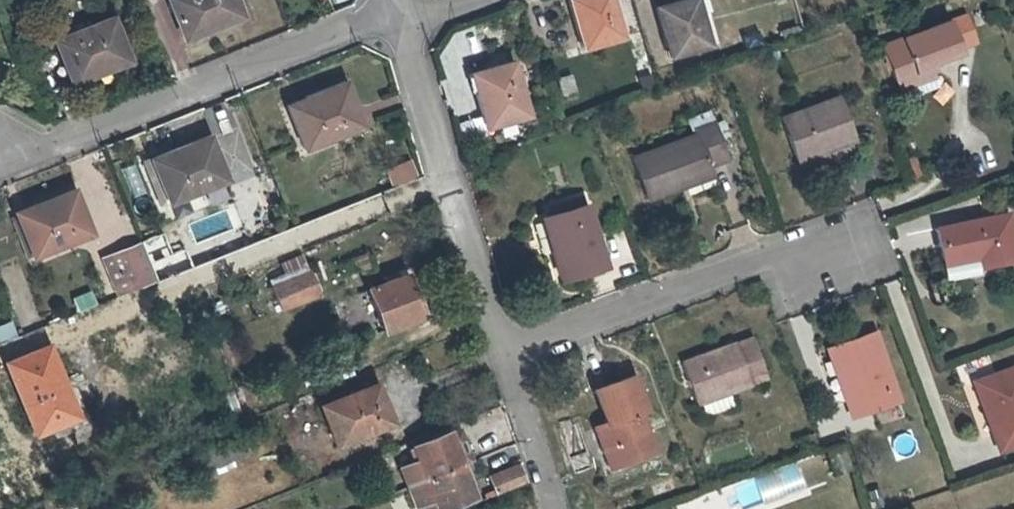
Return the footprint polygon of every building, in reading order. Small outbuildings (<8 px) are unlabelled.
[(231,0),(161,0),(180,46),(240,21),(231,0)] [(581,35),(585,34),(589,51),(625,41),(614,0),(575,0),(572,1),(581,35)] [(699,0),(694,0),(659,10),(672,59),(709,50),(704,34),(708,32),(699,0)] [(125,62),(108,19),(52,41),(68,80),(104,66),(106,70),(125,62)] [(962,50),(978,44),(969,19),(952,24),(962,50)] [(899,84),(935,71),(933,65),(963,54),(962,50),(952,24),(887,48),(899,84)] [(476,75),(481,92),(479,93),(489,131),(531,120),(516,64),(476,75)] [(938,79),(935,71),(899,84),(901,92),(938,79)] [(571,74),(556,78),(562,102),(577,99),(571,74)] [(308,101),(306,97),(286,106),(303,149),(360,127),(345,88),(308,101)] [(799,165),(825,155),(855,144),(839,102),(783,124),(799,165)] [(677,187),(709,176),(707,170),(725,164),(712,127),(692,133),(694,138),(633,160),(649,203),(679,192),(677,187)] [(173,154),(171,151),(150,159),(167,202),(225,180),(209,140),(173,154)] [(827,161),(825,155),(799,165),(801,171),(827,161)] [(412,160),(384,168),(390,187),(418,179),(412,160)] [(712,181),(709,176),(677,187),(679,192),(712,181)] [(89,234),(72,193),(15,213),(32,256),(89,234)] [(558,254),(553,256),(562,284),(604,270),(585,209),(584,209),(582,201),(572,204),(574,213),(551,220),(548,221),(558,254)] [(548,211),(551,220),(574,213),(572,204),(548,211)] [(947,268),(980,261),(982,270),(1013,263),(1013,249),(1008,218),(939,234),(947,268)] [(543,222),(553,256),(558,254),(548,221),(543,222)] [(138,244),(101,258),(117,299),(154,284),(138,244)] [(268,282),(279,313),(321,298),(309,267),(268,282)] [(421,317),(405,276),(367,291),(383,333),(421,317)] [(828,350),(838,380),(843,378),(856,416),(899,401),(875,334),(828,350)] [(682,367),(697,408),(701,407),(706,421),(735,409),(730,395),(766,381),(750,341),(682,367)] [(48,347),(5,364),(36,435),(88,415),(75,385),(66,389),(48,347)] [(988,416),(992,414),(1004,450),(1013,447),(1013,372),(978,384),(988,416)] [(609,453),(615,468),(651,454),(638,416),(644,413),(631,378),(595,393),(606,425),(593,430),(602,455),(609,453)] [(390,423),(375,383),(320,405),(336,444),(390,423)] [(458,429),(448,433),(461,466),(470,462),(458,429)] [(461,466),(448,433),(410,448),(416,462),(398,469),(401,477),(406,488),(407,488),(424,481),(461,466)] [(487,474),(518,462),(512,445),(481,457),(487,474)] [(841,495),(856,490),(841,445),(825,450),(841,495)] [(608,470),(615,468),(609,453),(602,455),(608,470)] [(517,464),(488,476),(495,494),(524,482),(517,464)] [(405,488),(413,508),(431,500),(435,508),(441,508),(473,497),(461,466),(424,481),(407,488),(405,488)]
